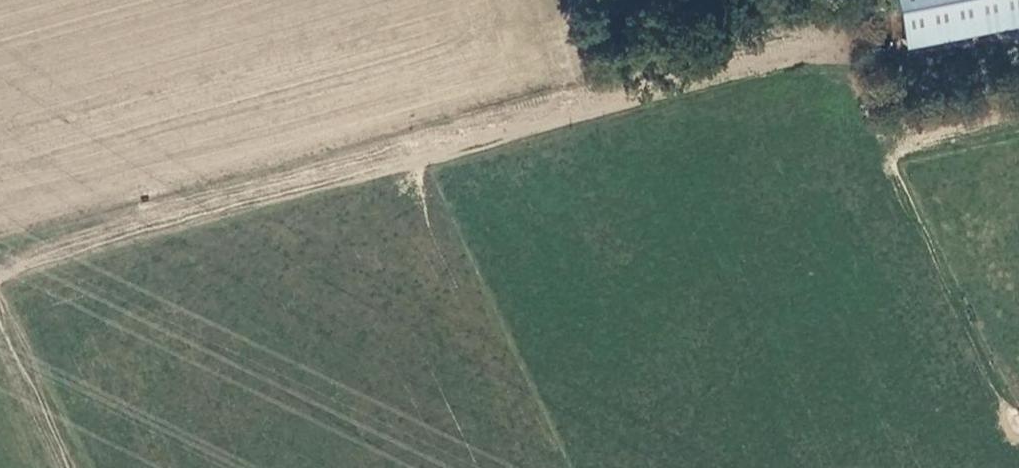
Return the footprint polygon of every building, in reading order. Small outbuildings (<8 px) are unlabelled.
[(900,41),(1018,18),(1018,0),(893,0),(900,41)]
